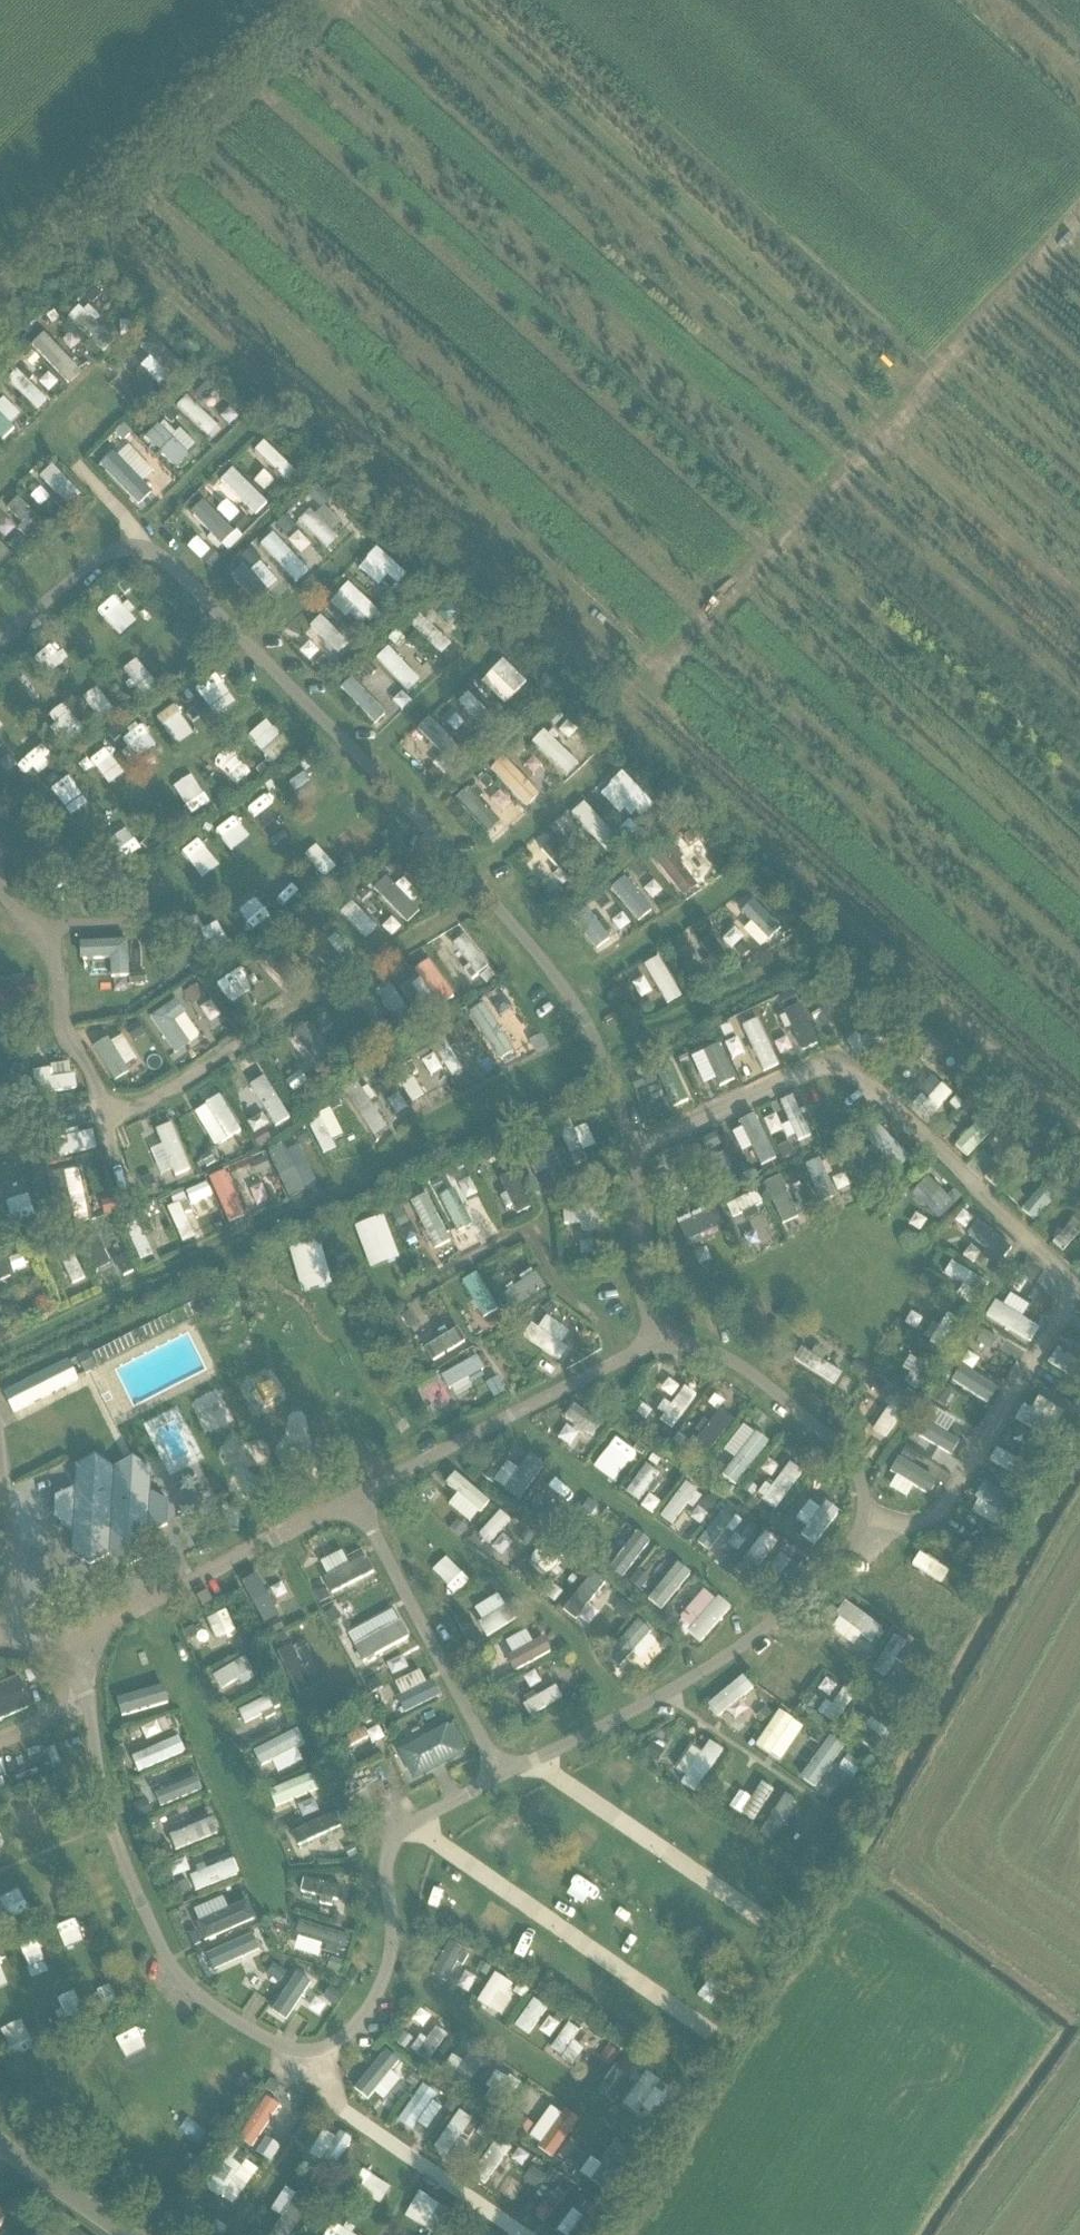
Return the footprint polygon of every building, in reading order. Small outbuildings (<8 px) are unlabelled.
[(93,288),(84,297),(92,305),(101,297),(93,288)] [(53,313),(46,318),(51,325),(58,320),(53,313)] [(157,337),(145,348),(152,357),(141,367),(159,386),(182,365),(157,337)] [(39,350),(70,384),(83,373),(52,339),(39,350)] [(32,353),(25,359),(31,366),(38,359),(32,353)] [(38,410),(48,399),(26,378),(16,389),(38,410)] [(203,379),(193,391),(199,396),(209,385),(203,379)] [(146,384),(143,387),(143,392),(146,396),(151,396),(154,392),(154,387),(151,384),(146,384)] [(186,396),(176,407),(209,437),(219,426),(186,396)] [(20,414),(7,399),(0,406),(0,438),(3,442),(17,430),(10,423),(20,414)] [(172,410),(165,418),(172,425),(179,417),(172,410)] [(172,470),(189,458),(163,422),(146,434),(172,470)] [(124,426),(117,433),(125,442),(132,435),(124,426)] [(266,440),(255,450),(285,483),(296,473),(266,440)] [(70,505),(82,490),(51,465),(39,480),(70,505)] [(254,517),(268,503),(231,467),(217,481),(254,517)] [(274,484),(267,491),(274,498),(281,491),(274,484)] [(320,491),(311,499),(321,509),(329,500),(320,491)] [(31,537),(45,524),(21,498),(7,511),(31,537)] [(222,546),(236,532),(203,500),(189,514),(222,546)] [(51,506),(44,514),(52,521),(59,514),(51,506)] [(240,516),(231,524),(239,533),(248,524),(240,516)] [(286,516),(275,526),(285,537),(296,527),(286,516)] [(296,582),(309,570),(273,532),(260,544),(296,582)] [(19,540),(11,547),(19,556),(26,549),(19,540)] [(12,558),(0,542),(0,566),(12,558)] [(376,548),(358,569),(383,591),(402,569),(376,548)] [(252,549),(243,557),(252,569),(261,561),(252,549)] [(211,550),(200,561),(210,570),(214,566),(220,560),(211,550)] [(240,585),(252,576),(245,565),(232,574),(240,585)] [(348,582),(338,593),(349,603),(359,593),(348,582)] [(406,582),(399,589),(406,596),(413,589),(406,582)] [(111,623),(132,612),(122,592),(101,603),(111,623)] [(436,598),(430,606),(436,612),(443,605),(436,598)] [(309,626),(316,634),(300,650),(314,665),(343,637),(321,615),(309,626)] [(357,625),(349,633),(358,643),(366,635),(357,625)] [(389,646),(376,658),(407,692),(420,679),(389,646)] [(120,669),(140,695),(155,683),(136,658),(120,669)] [(324,658),(317,665),(324,672),(330,665),(324,658)] [(480,682),(505,705),(527,681),(502,658),(480,682)] [(369,663),(362,670),(370,679),(377,672),(369,663)] [(355,679),(344,690),(366,713),(378,702),(355,679)] [(102,682),(80,701),(96,720),(118,701),(102,682)] [(193,694),(211,719),(225,710),(207,684),(193,694)] [(528,688),(521,695),(528,701),(534,694),(528,688)] [(486,731),(497,720),(467,691),(456,702),(486,731)] [(51,716),(59,727),(54,731),(66,746),(87,730),(66,704),(51,716)] [(156,718),(178,745),(195,732),(173,704),(156,718)] [(133,707),(128,711),(132,715),(136,712),(133,707)] [(512,707),(506,713),(510,717),(516,711),(512,707)] [(192,710),(186,715),(192,724),(199,719),(192,710)] [(556,711),(547,720),(554,727),(563,718),(556,711)] [(418,727),(451,764),(464,753),(431,716),(418,727)] [(267,764),(291,751),(273,720),(250,733),(267,764)] [(143,724),(122,737),(137,762),(158,750),(143,724)] [(114,729),(107,734),(113,742),(120,737),(114,729)] [(568,777),(580,763),(544,730),(532,743),(568,777)] [(7,775),(19,765),(28,777),(49,760),(31,737),(0,762),(0,766),(7,775)] [(106,737),(99,742),(106,750),(112,745),(106,737)] [(471,738),(464,745),(474,755),(481,748),(471,738)] [(518,745),(511,752),(518,759),(525,752),(518,745)] [(206,764),(228,792),(247,777),(225,750),(206,764)] [(69,751),(61,756),(65,761),(72,757),(69,751)] [(260,765),(255,770),(262,779),(268,773),(260,765)] [(295,792),(315,777),(308,768),(288,782),(295,792)] [(434,769),(428,775),(436,784),(443,778),(434,769)] [(635,823),(655,805),(624,771),(603,789),(635,823)] [(193,814),(209,803),(191,776),(175,786),(193,814)] [(72,817),(89,804),(69,777),(52,790),(72,817)] [(485,777),(479,783),(486,792),(493,786),(485,777)] [(25,779),(19,784),(26,792),(32,787),(25,779)] [(53,779),(44,784),(47,791),(57,786),(53,779)] [(272,783),(265,787),(268,792),(275,788),(272,783)] [(474,785),(457,797),(472,818),(489,806),(474,785)] [(218,800),(212,804),(216,811),(222,807),(218,800)] [(604,850),(617,838),(588,806),(575,818),(604,850)] [(658,806),(650,814),(659,823),(667,816),(658,806)] [(234,816),(215,831),(231,851),(250,836),(234,816)] [(207,826),(204,832),(209,835),(213,830),(207,826)] [(689,830),(681,837),(689,846),(697,839),(689,830)] [(202,879),(219,865),(199,839),(181,852),(202,879)] [(552,840),(530,860),(559,893),(582,872),(552,840)] [(147,842),(141,847),(148,855),(154,850),(147,842)] [(310,881),(331,874),(321,842),(300,849),(310,881)] [(172,845),(167,848),(171,853),(175,850),(172,845)] [(686,897),(699,883),(668,852),(654,867),(686,897)] [(592,857),(585,864),(594,873),(601,867),(592,857)] [(396,861),(387,871),(397,882),(407,872),(396,861)] [(639,861),(628,869),(638,881),(648,873),(639,861)] [(404,926),(422,912),(411,897),(417,892),(406,877),(394,885),(386,876),(374,885),(404,926)] [(636,923),(652,914),(630,876),(614,885),(636,923)] [(362,886),(355,894),(363,903),(371,895),(362,886)] [(251,889),(232,902),(252,931),(271,918),(251,889)] [(555,891),(547,898),(554,907),(563,899),(555,891)] [(603,896),(594,902),(601,911),(610,905),(603,896)] [(743,930),(762,949),(782,928),(753,899),(741,911),(751,921),(743,930)] [(356,900),(342,910),(363,939),(377,929),(356,900)] [(278,917),(272,923),(275,928),(282,921),(278,917)] [(329,918),(319,927),(324,934),(335,925),(329,918)] [(730,948),(743,936),(735,928),(722,940),(730,948)] [(791,933),(784,936),(787,942),(794,938),(791,933)] [(339,934),(328,940),(339,960),(350,953),(339,934)] [(465,935),(453,944),(477,976),(489,967),(465,935)] [(293,938),(286,944),(293,953),(300,947),(293,938)] [(126,942),(78,945),(79,963),(109,962),(110,980),(129,979),(126,942)] [(742,943),(733,951),(740,959),(749,952),(742,943)] [(645,964),(667,1005),(682,997),(660,956),(645,964)] [(429,958),(414,968),(421,978),(413,983),(427,1004),(450,990),(429,958)] [(194,959),(187,964),(190,969),(197,964),(194,959)] [(240,967),(216,983),(231,1005),(255,989),(240,967)] [(489,970),(480,978),(485,984),(494,977),(489,970)] [(653,1013),(665,1004),(642,970),(629,979),(653,1013)] [(144,975),(129,976),(130,987),(145,985),(144,975)] [(697,977),(686,985),(691,993),(703,986),(697,977)] [(390,983),(377,992),(399,1024),(412,1015),(390,983)] [(195,987),(184,995),(193,1007),(204,1000),(195,987)] [(792,994),(780,999),(785,1010),(797,1004),(792,994)] [(175,1004),(151,1020),(176,1057),(190,1048),(174,1024),(184,1018),(175,1004)] [(503,1065),(520,1054),(485,1004),(469,1015),(503,1065)] [(629,1006),(627,1014),(639,1017),(641,1008),(629,1006)] [(426,1010),(418,1016),(427,1028),(436,1022),(426,1010)] [(239,1012),(231,1018),(238,1028),(246,1022),(239,1012)] [(825,1014),(817,1019),(823,1028),(831,1023),(825,1014)] [(776,1018),(766,1022),(771,1032),(781,1028),(776,1018)] [(809,1020),(792,1028),(803,1051),(820,1043),(809,1020)] [(290,1047),(292,1048),(289,1058),(320,1067),(325,1051),(321,1050),(327,1030),(297,1021),(290,1047)] [(466,1021),(455,1027),(459,1036),(471,1030),(466,1021)] [(139,1022),(129,1029),(136,1039),(146,1033),(139,1022)] [(391,1024),(381,1030),(385,1037),(395,1031),(391,1024)] [(729,1026),(719,1030),(724,1041),(734,1036),(729,1026)] [(451,1077),(464,1069),(452,1049),(457,1046),(450,1033),(432,1043),(451,1077)] [(542,1038),(531,1043),(536,1055),(547,1049),(542,1038)] [(348,1046),(338,1054),(345,1064),(356,1056),(348,1046)] [(35,1047),(26,1048),(27,1056),(34,1055),(35,1053),(35,1047)] [(423,1048),(414,1053),(418,1060),(426,1055),(423,1048)] [(686,1057),(678,1060),(681,1067),(689,1064),(686,1057)] [(673,1060),(657,1066),(673,1108),(688,1102),(673,1060)] [(38,1094),(75,1088),(71,1063),(33,1070),(38,1094)] [(312,1071),(304,1076),(310,1085),(317,1079),(312,1071)] [(383,1071),(374,1076),(379,1084),(388,1079),(383,1071)] [(906,1099),(928,1120),(952,1094),(930,1073),(906,1099)] [(638,1077),(629,1082),(634,1092),(643,1087),(638,1077)] [(404,1083),(412,1101),(423,1095),(414,1078),(404,1083)] [(348,1092),(372,1138),(387,1130),(362,1084),(348,1092)] [(214,1147),(241,1130),(219,1095),(192,1112),(214,1147)] [(774,1124),(783,1121),(788,1137),(806,1132),(796,1097),(776,1102),(780,1113),(765,1117),(770,1134),(776,1132),(774,1124)] [(957,1098),(949,1105),(957,1113),(964,1105),(957,1098)] [(336,1099),(326,1104),(331,1113),(341,1108),(336,1099)] [(280,1102),(267,1107),(273,1126),(287,1121),(280,1102)] [(247,1120),(252,1133),(269,1126),(264,1112),(247,1120)] [(54,1115),(40,1118),(43,1130),(57,1127),(54,1115)] [(966,1158),(994,1131),(982,1119),(954,1146),(966,1158)] [(142,1134),(162,1183),(191,1171),(171,1122),(142,1134)] [(574,1166),(587,1161),(583,1151),(596,1145),(586,1123),(561,1134),(574,1166)] [(949,1125),(941,1133),(947,1139),(955,1131),(949,1125)] [(92,1127),(58,1136),(63,1156),(98,1147),(92,1127)] [(263,1129),(250,1137),(257,1150),(271,1142),(263,1129)] [(1004,1129),(996,1137),(1003,1144),(1011,1136),(1004,1129)] [(303,1132),(293,1137),(299,1147),(308,1142),(303,1132)] [(714,1136),(700,1142),(706,1154),(719,1147),(714,1136)] [(520,1138),(509,1143),(514,1154),(525,1149),(520,1138)] [(788,1145),(776,1150),(781,1162),(793,1157),(788,1145)] [(504,1146),(493,1151),(499,1162),(509,1157),(504,1146)] [(209,1153),(200,1158),(207,1168),(215,1163),(209,1153)] [(605,1153),(593,1156),(597,1168),(608,1165),(605,1153)] [(742,1158),(731,1164),(738,1176),(749,1171),(742,1158)] [(263,1161),(252,1166),(256,1176),(268,1171),(263,1161)] [(1058,1161),(1052,1168),(1059,1175),(1066,1168),(1058,1161)] [(79,1168),(65,1171),(74,1221),(89,1219),(79,1168)] [(226,1170),(209,1177),(229,1224),(247,1217),(226,1170)] [(796,1171),(788,1175),(793,1185),(801,1180),(796,1171)] [(153,1178),(142,1183),(146,1192),(157,1188),(153,1178)] [(441,1180),(432,1184),(436,1193),(445,1189),(441,1180)] [(583,1182),(579,1193),(592,1197),(596,1186),(583,1182)] [(785,1232),(802,1226),(786,1183),(769,1190),(785,1232)] [(727,1190),(716,1195),(720,1204),(731,1198),(727,1190)] [(1015,1190),(1008,1198),(1016,1206),(1023,1198),(1015,1190)] [(181,1191),(169,1195),(173,1205),(185,1200),(181,1191)] [(28,1192),(4,1198),(12,1224),(35,1217),(28,1192)] [(429,1193),(412,1201),(434,1249),(451,1241),(429,1193)] [(953,1193),(947,1199),(955,1207),(962,1201),(953,1193)] [(118,1198),(102,1202),(105,1215),(121,1211),(118,1198)] [(449,1205),(455,1231),(469,1227),(462,1202),(449,1205)] [(398,1230),(408,1225),(400,1208),(390,1213),(398,1230)] [(127,1215),(117,1219),(121,1228),(131,1224),(127,1215)] [(714,1234),(711,1216),(681,1222),(684,1240),(714,1234)] [(1079,1232),(1079,1224),(1075,1220),(1055,1241),(1064,1249),(1079,1232)] [(110,1221),(97,1227),(104,1240),(116,1235),(110,1221)] [(977,1221),(965,1239),(1001,1264),(1014,1245),(977,1221)] [(606,1248),(597,1249),(598,1262),(607,1261),(606,1248)] [(46,1249),(38,1250),(38,1257),(46,1257),(46,1249)] [(33,1252),(22,1256),(25,1265),(36,1261),(33,1252)] [(126,1257),(115,1263),(122,1278),(134,1273),(126,1257)] [(1026,1262),(1020,1271),(1031,1278),(1037,1269),(1026,1262)] [(950,1264),(945,1277),(977,1290),(982,1277),(950,1264)] [(516,1312),(548,1289),(535,1271),(503,1294),(516,1312)] [(999,1271),(994,1278),(1002,1284),(1007,1277),(999,1271)] [(484,1317),(499,1309),(477,1272),(462,1281),(484,1317)] [(987,1317),(1031,1343),(1041,1327),(996,1301),(987,1317)] [(551,1304),(543,1311),(549,1318),(557,1312),(551,1304)] [(509,1305),(502,1308),(511,1324),(517,1320),(509,1305)] [(971,1307),(965,1316),(973,1321),(978,1311),(971,1307)] [(410,1312),(400,1318),(405,1327),(416,1320),(410,1312)] [(497,1315),(486,1322),(490,1330),(502,1323),(497,1315)] [(428,1346),(437,1360),(468,1342),(459,1327),(428,1346)] [(983,1334),(977,1343),(988,1350),(994,1341),(983,1334)] [(1079,1376),(1079,1361),(1057,1347),(1048,1361),(1078,1379),(1079,1376)] [(915,1354),(900,1380),(919,1390),(933,1364),(915,1354)] [(468,1381),(486,1370),(478,1355),(441,1376),(453,1397),(471,1387),(468,1381)] [(89,1356),(77,1362),(85,1376),(97,1370),(89,1356)] [(78,1382),(68,1361),(3,1393),(13,1414),(78,1382)] [(855,1361),(851,1367),(863,1376),(868,1370),(855,1361)] [(495,1379),(486,1384),(494,1399),(504,1394),(495,1379)] [(876,1381),(871,1389),(879,1395),(884,1386),(876,1381)] [(683,1386),(662,1423),(675,1430),(696,1393),(683,1386)] [(941,1388),(932,1401),(943,1408),(951,1394),(941,1388)] [(901,1424),(916,1399),(901,1390),(878,1427),(888,1432),(895,1420),(901,1424)] [(1071,1409),(1079,1414),(1079,1396),(1079,1395),(1071,1409)] [(1024,1404),(1015,1418),(1055,1444),(1064,1430),(1024,1404)] [(641,1405),(635,1413),(644,1420),(650,1412),(641,1405)] [(606,1412),(602,1419),(610,1425),(614,1418),(606,1412)] [(666,1429),(660,1437),(668,1442),(673,1434),(666,1429)] [(740,1455),(726,1471),(737,1480),(767,1446),(747,1430),(732,1448),(740,1455)] [(679,1435),(671,1444),(679,1450),(686,1441),(679,1435)] [(638,1445),(633,1452),(641,1457),(646,1451),(638,1445)] [(1028,1480),(1034,1466),(995,1449),(989,1462),(1028,1480)] [(905,1450),(900,1457),(912,1464),(916,1457),(905,1450)] [(1044,1451),(1039,1459),(1048,1464),(1052,1456),(1044,1451)] [(652,1455),(647,1462),(655,1467),(659,1460),(652,1455)] [(95,1457),(75,1467),(74,1489),(55,1498),(54,1520),(72,1532),(71,1554),(89,1565),(109,1555),(127,1567),(146,1558),(147,1536),(167,1526),(168,1504),(150,1493),(151,1471),(132,1459),(113,1469),(95,1457)] [(779,1509),(802,1470),(787,1461),(763,1500),(779,1509)] [(627,1493),(640,1502),(659,1474),(646,1465),(627,1493)] [(490,1469),(484,1477),(493,1484),(499,1476),(490,1469)] [(907,1499),(915,1485),(894,1473),(886,1487),(907,1499)] [(454,1475),(446,1487),(484,1512),(492,1500),(454,1475)] [(748,1483),(742,1490),(749,1495),(754,1489),(748,1483)] [(997,1526),(1013,1498),(985,1483),(969,1511),(997,1526)] [(654,1514),(661,1502),(648,1494),(640,1506),(654,1514)] [(806,1525),(801,1533),(814,1544),(837,1516),(813,1496),(796,1517),(806,1525)] [(588,1501),(580,1511),(589,1518),(597,1507),(588,1501)] [(707,1501),(702,1508),(711,1514),(715,1507),(707,1501)] [(560,1514),(554,1523),(561,1528),(567,1519),(560,1514)] [(786,1517),(778,1526),(787,1533),(795,1524),(786,1517)] [(698,1543),(713,1552),(728,1529),(713,1520),(698,1543)] [(456,1521),(449,1529),(458,1537),(465,1529),(456,1521)] [(744,1525),(736,1534),(745,1542),(753,1532),(744,1525)] [(629,1531),(608,1569),(626,1580),(648,1542),(629,1531)] [(525,1533),(518,1539),(526,1547),(532,1540),(525,1533)] [(769,1534),(732,1567),(748,1583),(784,1551),(769,1534)] [(993,1545),(987,1555),(997,1561),(1003,1551),(993,1545)] [(207,1547),(198,1551),(201,1556),(209,1552),(207,1547)] [(333,1593),(376,1575),(368,1558),(325,1576),(333,1593)] [(664,1611),(692,1573),(677,1562),(649,1600),(664,1611)] [(794,1567),(787,1576),(796,1584),(803,1575),(794,1567)] [(595,1573),(564,1609),(577,1620),(608,1584),(595,1573)] [(260,1574),(243,1582),(263,1624),(281,1616),(260,1574)] [(640,1577),(634,1584),(641,1591),(647,1583),(640,1577)] [(962,1588),(957,1596),(964,1600),(969,1593),(962,1588)] [(489,1636),(519,1617),(503,1590),(472,1609),(489,1636)] [(207,1592),(196,1597),(202,1607),(212,1602),(207,1592)] [(326,1592),(316,1597),(320,1604),(330,1600),(326,1592)] [(622,1601),(615,1611),(627,1620),(634,1610),(622,1601)] [(958,1604),(951,1613),(958,1619),(966,1609),(958,1604)] [(364,1663),(411,1640),(395,1608),(348,1632),(364,1663)] [(830,1628),(853,1645),(867,1626),(844,1608),(830,1628)] [(335,1610),(325,1615),(331,1625),(340,1620),(335,1610)] [(205,1619),(212,1641),(232,1635),(224,1613),(205,1619)] [(668,1614),(662,1621),(669,1628),(676,1621),(668,1614)] [(279,1622),(268,1627),(272,1634),(283,1629),(279,1622)] [(193,1629),(185,1633),(189,1642),(198,1639),(193,1629)] [(479,1632),(469,1637),(474,1647),(484,1642),(479,1632)] [(552,1649),(544,1636),(532,1643),(525,1632),(496,1650),(511,1674),(552,1649)] [(285,1633),(273,1639),(278,1646),(289,1641),(285,1633)] [(662,1637),(656,1644),(662,1650),(669,1643),(662,1637)] [(490,1645),(479,1652),(486,1663),(497,1656),(490,1645)] [(859,1653),(853,1662),(861,1667),(867,1659),(859,1653)] [(387,1662),(394,1676),(410,1668),(403,1655),(387,1662)] [(220,1692),(254,1673),(245,1657),(211,1677),(220,1692)] [(926,1658),(921,1666),(930,1673),(935,1664),(926,1658)] [(35,1670),(25,1674),(29,1684),(39,1680),(35,1670)] [(392,1684),(405,1713),(441,1697),(433,1681),(427,1683),(421,1670),(392,1684)] [(303,1706),(337,1690),(328,1672),(294,1687),(303,1706)] [(706,1703),(716,1717),(727,1709),(735,1720),(750,1710),(742,1698),(754,1690),(745,1676),(706,1703)] [(262,1678),(253,1683),(258,1693),(267,1688),(262,1678)] [(29,1709),(17,1679),(0,1686),(0,1721),(29,1709)] [(376,1679),(367,1684),(372,1693),(381,1689),(376,1679)] [(513,1682),(507,1686),(513,1697),(519,1693),(513,1682)] [(529,1716),(563,1699),(557,1686),(523,1703),(529,1716)] [(845,1688),(823,1716),(835,1724),(856,1696),(845,1688)] [(135,1704),(138,1718),(172,1709),(169,1695),(135,1704)] [(813,1696),(804,1708),(809,1712),(819,1700),(813,1696)] [(244,1721),(274,1710),(269,1698),(239,1708),(244,1721)] [(794,1699),(788,1709),(796,1714),(802,1704),(794,1699)] [(769,1755),(793,1718),(779,1709),(755,1745),(769,1755)] [(369,1710),(360,1715),(366,1726),(375,1721),(369,1710)] [(766,1712),(757,1719),(762,1726),(771,1719),(766,1712)] [(261,1718),(265,1732),(279,1728),(275,1714),(261,1718)] [(895,1719),(889,1729),(894,1733),(901,1723),(895,1719)] [(447,1725),(397,1752),(413,1782),(463,1756),(447,1725)] [(138,1730),(129,1734),(132,1741),(141,1737),(138,1730)] [(364,1730),(340,1742),(345,1752),(369,1739),(364,1730)] [(278,1771),(302,1763),(296,1746),(304,1743),(299,1731),(252,1748),(258,1765),(274,1759),(278,1771)] [(814,1731),(808,1739),(818,1745),(823,1737),(814,1731)] [(784,1750),(797,1756),(805,1739),(793,1733),(784,1750)] [(181,1737),(132,1755),(138,1771),(187,1754),(181,1737)] [(700,1785),(725,1752),(708,1739),(683,1772),(700,1785)] [(653,1743),(645,1756),(651,1760),(659,1747),(653,1743)] [(309,1748),(301,1752),(307,1766),(316,1762),(309,1748)] [(847,1757),(839,1770),(852,1778),(860,1765),(847,1757)] [(275,1808),(322,1788),(314,1771),(268,1791),(275,1808)] [(862,1773),(856,1780),(861,1785),(867,1777),(862,1773)] [(160,1808),(204,1790),(199,1777),(155,1794),(160,1808)] [(733,1783),(725,1802),(743,1810),(751,1791),(733,1783)] [(716,1784),(710,1794),(717,1798),(723,1788),(716,1784)] [(331,1792),(320,1796),(324,1805),(335,1801),(331,1792)] [(145,1799),(133,1804),(138,1818),(151,1813),(145,1799)] [(40,1800),(30,1802),(31,1809),(42,1807),(40,1800)] [(572,1802),(550,1826),(567,1841),(588,1816),(572,1802)] [(335,1810),(290,1832),(297,1846),(342,1823),(335,1810)] [(169,1835),(175,1851),(219,1835),(213,1818),(169,1835)] [(571,1842),(582,1849),(597,1826),(585,1819),(571,1842)] [(825,1823),(819,1832),(828,1838),(834,1829),(825,1823)] [(597,1827),(584,1855),(603,1864),(617,1836),(597,1827)] [(169,1844),(157,1848),(162,1861),(173,1857),(169,1844)] [(354,1846),(346,1850),(351,1860),(359,1856),(354,1846)] [(184,1858),(169,1864),(174,1877),(189,1871),(184,1858)] [(194,1889),(239,1877),(235,1861),(190,1873),(194,1889)] [(337,1908),(341,1886),(303,1878),(297,1909),(309,1912),(311,1902),(337,1908)] [(187,1881),(177,1885),(181,1896),(191,1892),(187,1881)] [(577,1927),(608,1939),(613,1928),(604,1924),(614,1900),(591,1891),(577,1927)] [(225,1897),(194,1908),(199,1921),(229,1910),(225,1897)] [(204,1938),(257,1922),(251,1903),(198,1920),(204,1938)] [(333,1918),(331,1929),(340,1931),(342,1920),(333,1918)] [(321,1954),(322,1924),(297,1923),(295,1953),(321,1954)] [(634,1962),(648,1937),(627,1925),(613,1950),(634,1962)] [(321,1948),(344,1955),(350,1935),(327,1928),(321,1948)] [(197,1931),(188,1935),(193,1946),(202,1943),(197,1931)] [(248,1934),(225,1945),(234,1964),(257,1954),(248,1934)] [(438,1977),(457,1986),(472,1955),(453,1946),(438,1977)] [(335,1960),(331,1971),(339,1973),(342,1962),(335,1960)] [(480,1963),(476,1971),(484,1976),(489,1967),(480,1963)] [(277,1967),(270,1977),(280,1983),(286,1974),(277,1967)] [(499,1992),(507,1979),(495,1972),(477,2003),(503,2018),(513,2000),(499,1992)] [(517,1986),(512,1994),(522,2000),(527,1992),(517,1986)] [(331,1991),(325,2001),(334,2007),(341,1997),(331,1991)] [(561,2012),(554,2020),(560,2025),(567,2016),(561,2012)] [(32,2013),(8,2023),(21,2055),(46,2045),(32,2013)] [(574,2042),(581,2032),(568,2023),(547,2053),(573,2071),(587,2051),(574,2042)] [(432,2061),(447,2031),(437,2026),(429,2042),(417,2037),(411,2051),(432,2061)] [(117,2036),(123,2056),(142,2051),(137,2030),(117,2036)] [(403,2033),(396,2042),(404,2049),(412,2040),(403,2033)] [(608,2047),(599,2059),(609,2065),(618,2053),(608,2047)] [(625,2056),(616,2068),(626,2075),(634,2063),(625,2056)] [(393,2061),(378,2084),(365,2076),(357,2088),(387,2106),(409,2070),(393,2061)] [(434,2062),(430,2069),(439,2075),(443,2068),(434,2062)] [(638,2115),(641,2110),(654,2118),(668,2095),(656,2088),(661,2080),(645,2071),(624,2106),(638,2115)] [(413,2074),(406,2083),(414,2089),(420,2080),(413,2074)] [(243,2077),(238,2084),(244,2089),(250,2081),(243,2077)] [(511,2101),(519,2081),(506,2077),(499,2096),(511,2101)] [(270,2080),(263,2091),(273,2097),(280,2086),(270,2080)] [(475,2090),(470,2096),(478,2102),(483,2095),(475,2090)] [(450,2100),(443,2110),(451,2116),(458,2106),(450,2100)] [(549,2104),(528,2139),(557,2156),(578,2121),(549,2104)] [(461,2138),(473,2118),(457,2109),(434,2148),(459,2163),(471,2144),(461,2138)] [(494,2110),(489,2117),(498,2122),(502,2116),(494,2110)] [(216,2117),(211,2125),(217,2129),(222,2121),(216,2117)] [(240,2136),(257,2147),(268,2128),(252,2118),(240,2136)] [(522,2118),(513,2130),(523,2138),(532,2126),(522,2118)] [(483,2125),(476,2135),(484,2140),(491,2131),(483,2125)] [(349,2142),(328,2129),(310,2160),(331,2172),(349,2142)] [(206,2187),(231,2205),(261,2164),(235,2146),(206,2187)] [(507,2195),(530,2160),(518,2152),(494,2187),(507,2195)] [(572,2153),(563,2165),(574,2173),(582,2161),(572,2153)] [(352,2186),(379,2204),(392,2184),(366,2166),(352,2186)] [(550,2171),(544,2181),(551,2186),(558,2177),(550,2171)] [(532,2173),(524,2184),(535,2191),(542,2180),(532,2173)] [(256,2223),(249,2234),(291,2234),(310,2201),(283,2187),(262,2227),(256,2223)] [(436,2234),(451,2211),(420,2191),(404,2215),(436,2234)] [(348,2192),(343,2200),(351,2206),(357,2197),(348,2192)] [(592,2204),(587,2211),(598,2219),(603,2212),(592,2204)] [(194,2208),(188,2216),(196,2222),(202,2214),(194,2208)] [(324,2234),(358,2234),(334,2220),(324,2234)]
